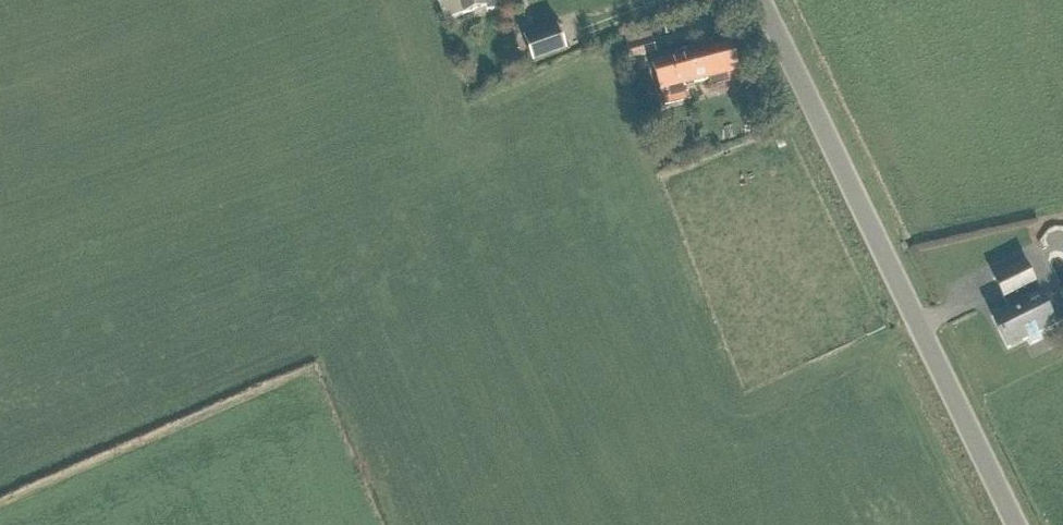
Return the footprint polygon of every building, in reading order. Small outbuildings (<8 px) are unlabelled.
[(438,2),(445,21),(490,4),(489,0),(444,0),(438,2)] [(560,23),(526,36),(536,61),(569,49),(560,23)] [(627,47),(621,47),(624,60),(630,59),(657,52),(653,38),(627,45),(627,47)] [(734,43),(655,63),(666,105),(687,99),(684,86),(710,79),(713,87),(741,80),(738,72),(741,71),(734,43)] [(1011,309),(996,317),(1011,348),(1031,338),(1034,344),(1044,339),(1042,333),(1059,325),(1029,263),(997,279),(1011,309)]
